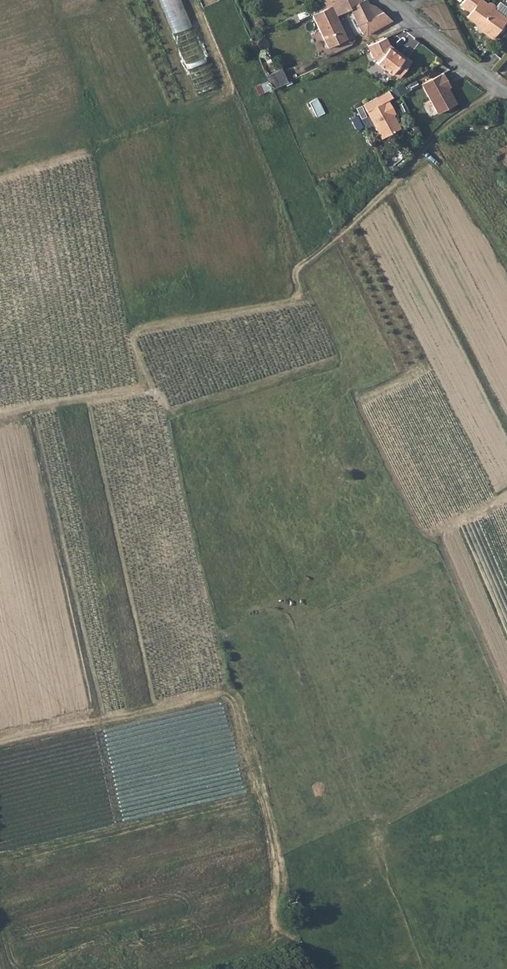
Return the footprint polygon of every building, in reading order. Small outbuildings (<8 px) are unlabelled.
[(197,93),(217,86),(185,0),(163,0),(197,93)] [(367,0),(362,0),(348,7),(360,30),(367,26),(370,32),(393,20),(380,10),(369,3),(367,0)] [(465,17),(479,28),(502,16),(494,10),(494,7),(493,5),(489,3),(486,4),(481,0),(464,0),(460,5),(469,12),(465,17)] [(312,14),(327,47),(346,38),(331,5),(312,14)] [(479,31),(490,39),(506,19),(502,16),(479,28),(481,29),(479,31)] [(388,43),(385,36),(367,45),(372,56),(377,60),(376,62),(390,73),(391,71),(398,77),(411,60),(388,43)] [(269,74),(274,88),(289,83),(284,68),(269,74)] [(450,86),(443,72),(421,83),(437,113),(456,103),(448,87),(450,86)] [(261,95),(274,89),(270,80),(257,86),(261,95)] [(395,112),(387,98),(366,109),(380,137),(400,127),(392,114),(395,112)]
